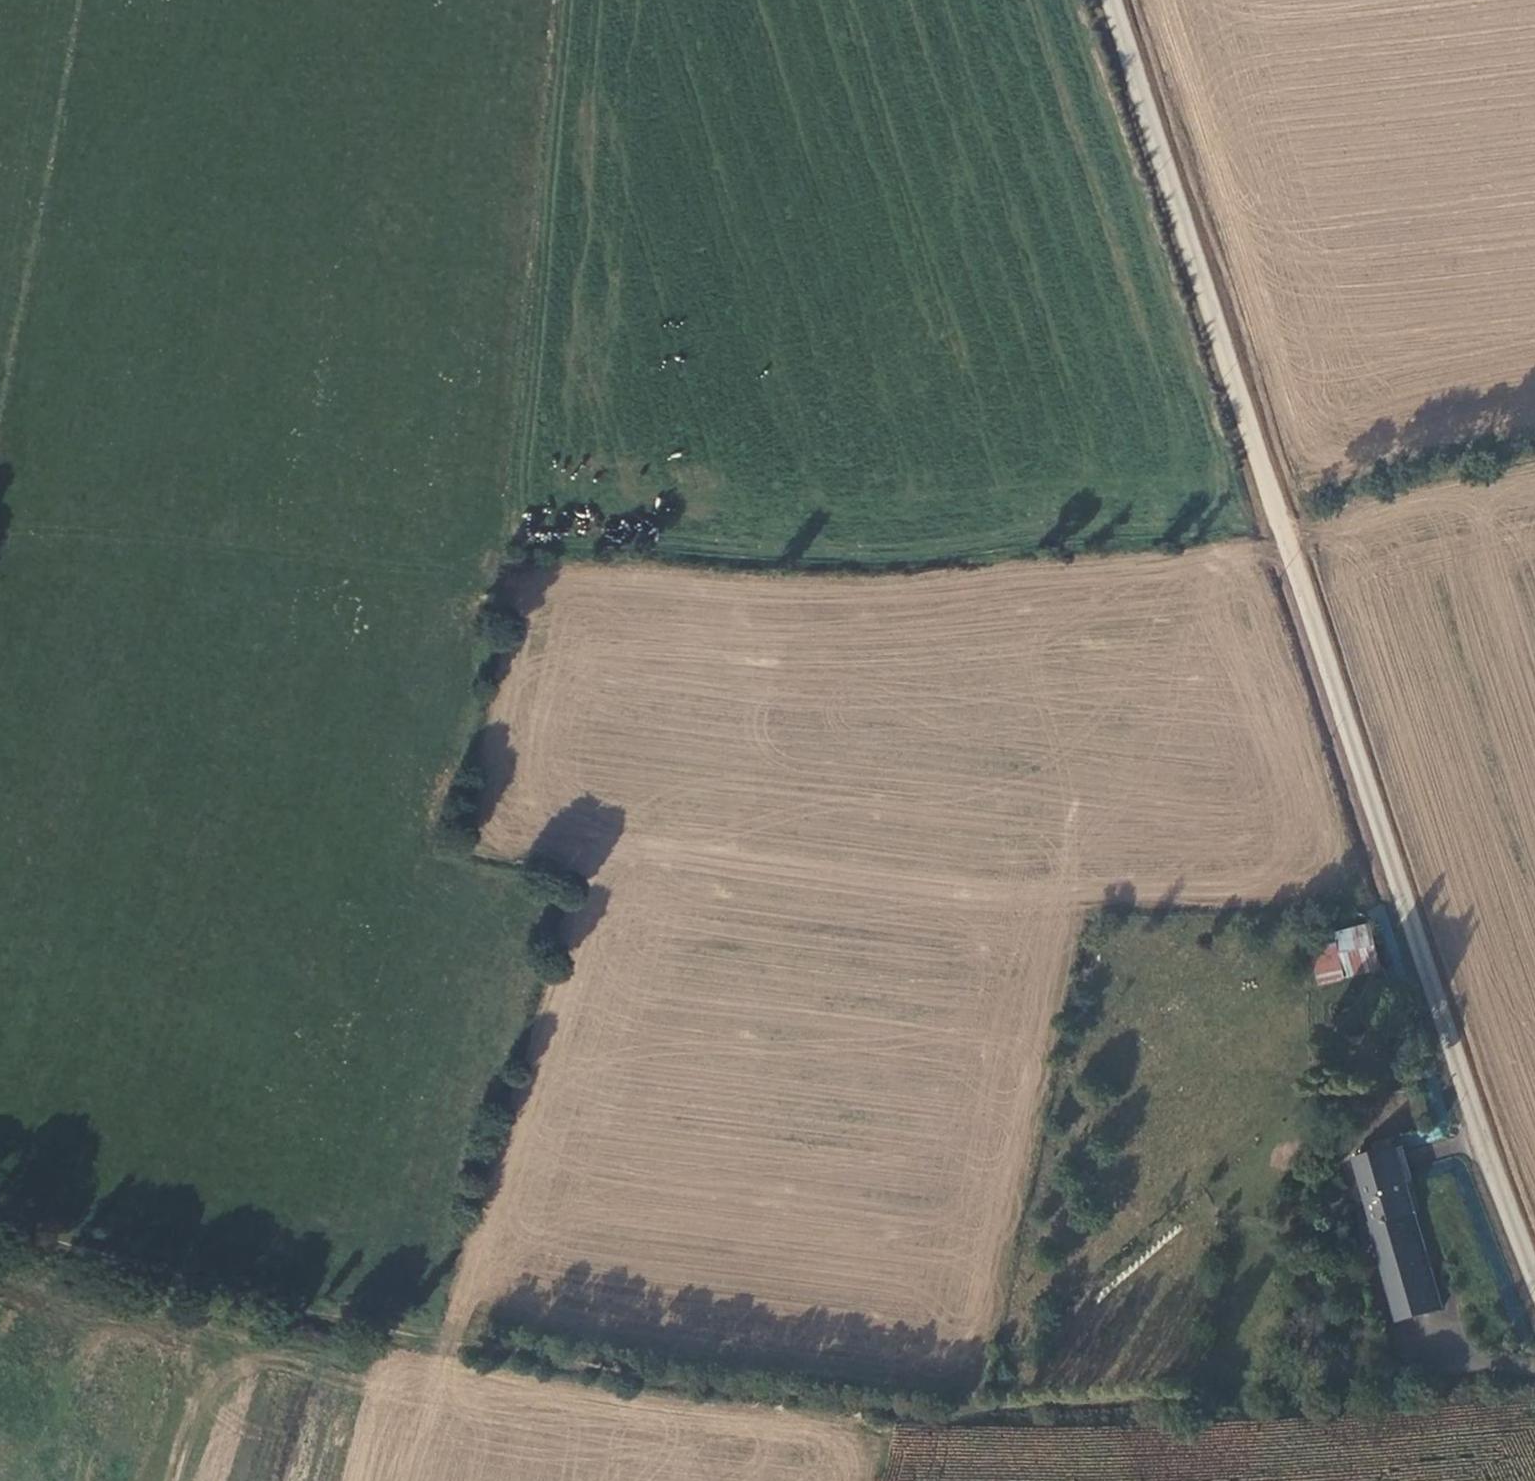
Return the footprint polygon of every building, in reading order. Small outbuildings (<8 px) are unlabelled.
[(1407,935),(1374,945),(1382,972),(1388,970),(1392,981),(1419,973),(1407,935)] [(1473,1319),(1439,1190),(1445,1188),(1438,1158),(1392,1170),(1408,1231),(1402,1233),(1428,1331),(1473,1319)]
